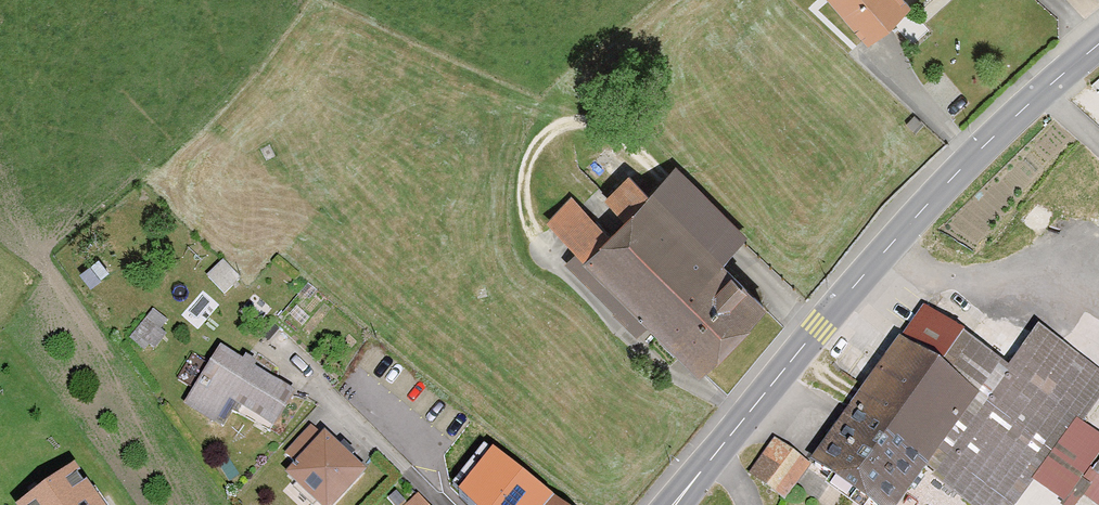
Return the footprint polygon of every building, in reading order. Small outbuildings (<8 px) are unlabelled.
[(880,48),(928,8),(922,0),(839,0),(880,48)] [(587,186),(554,219),(583,247),(566,264),(646,343),(665,324),(718,378),(791,304),(742,256),(759,238),(689,168),(672,185),(630,227),(587,186)] [(227,259),(211,274),(230,294),(246,279),(227,259)] [(823,462),(884,504),(931,504),(949,479),(986,504),(1025,504),(1042,482),(1075,504),(1077,504),(1085,494),(1098,504),(1098,422),(1097,420),(1098,418),(1098,360),(1051,326),(1022,366),(934,305),(823,462)] [(147,342),(170,315),(160,306),(136,332),(147,342)] [(223,347),(189,402),(225,424),(237,403),(278,429),(300,394),(223,347)] [(330,504),(344,504),(376,472),(321,418),(291,449),(308,465),(299,475),(330,504)] [(783,435),(754,473),(791,501),(823,462),(783,435)] [(492,449),(458,491),(475,504),(563,504),(492,449)] [(24,504),(96,504),(73,472),(24,504)] [(422,489),(402,504),(435,504),(422,489)]
